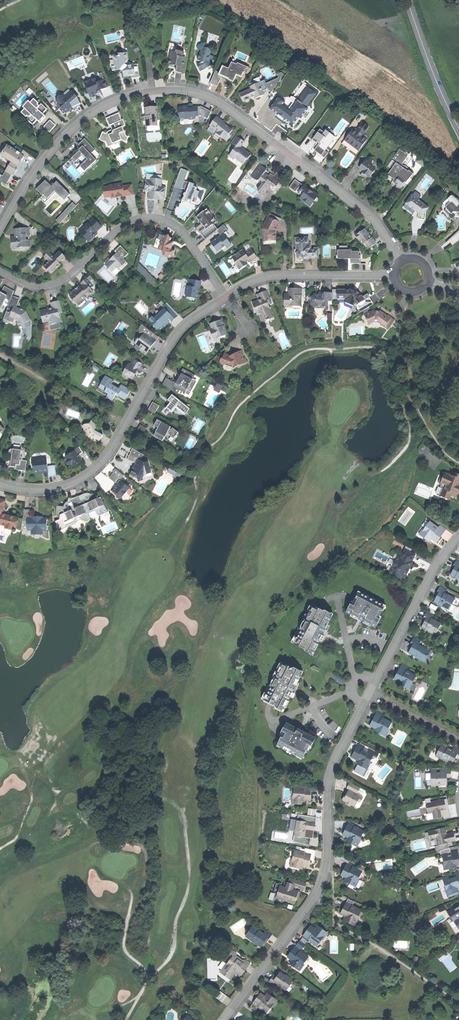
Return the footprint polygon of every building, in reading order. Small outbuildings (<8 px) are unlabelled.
[(197,64),(200,70),(205,68),(212,65),(210,59),(210,57),(209,57),(211,49),(210,48),(206,47),(207,44),(207,43),(204,42),(198,45),(197,48),(201,49),(200,54),(198,55),(198,57),(197,60),(200,60),(201,62),(197,64)] [(110,66),(111,65),(114,65),(113,58),(113,56),(115,56),(124,54),(123,50),(122,50),(120,49),(111,50),(108,55),(110,66)] [(179,72),(182,72),(185,57),(183,56),(184,51),(176,50),(176,51),(171,50),(169,58),(167,58),(166,63),(169,64),(169,67),(174,68),(175,66),(177,66),(176,71),(179,72)] [(111,65),(112,69),(120,68),(123,70),(124,75),(127,75),(131,74),(132,77),(139,76),(137,63),(127,65),(124,63),(125,61),(124,54),(115,56),(113,56),(113,58),(114,65),(111,65)] [(233,58),(231,64),(239,67),(240,65),(245,68),(247,64),(233,58)] [(221,72),(220,74),(222,74),(229,77),(228,79),(231,80),(233,81),(237,74),(242,76),(245,68),(240,65),(239,67),(231,64),(229,68),(223,66),(221,72)] [(210,82),(217,86),(222,74),(220,74),(221,72),(215,70),(210,82)] [(87,89),(89,94),(96,92),(95,91),(97,90),(99,89),(107,86),(103,77),(97,80),(95,76),(90,79),(91,82),(87,83),(88,84),(87,85),(88,88),(87,89)] [(251,88),(239,93),(241,97),(243,101),(244,100),(245,101),(246,102),(249,101),(249,99),(249,98),(255,96),(255,98),(264,94),(259,82),(250,86),(251,88)] [(277,114),(292,125),(298,116),(306,106),(316,93),(307,87),(298,100),(293,96),(291,96),(289,98),(290,100),(295,104),(290,110),(282,104),(285,101),(278,96),(269,108),(277,114)] [(62,109),(65,112),(68,110),(73,108),(72,106),(80,102),(76,96),(72,91),(71,90),(65,96),(62,93),(61,95),(58,96),(57,98),(55,100),(57,102),(57,105),(61,110),(62,109)] [(26,118),(32,124),(36,119),(37,120),(40,117),(43,114),(42,113),(46,108),(40,102),(39,104),(37,103),(38,102),(33,97),(30,101),(28,99),(27,100),(26,99),(22,104),(23,105),(22,105),(24,107),(20,111),(25,116),(26,115),(28,116),(26,118)] [(151,107),(145,107),(145,113),(148,113),(148,115),(145,116),(146,124),(146,123),(147,126),(158,125),(157,120),(159,120),(158,113),(157,113),(157,106),(151,107)] [(188,106),(179,106),(179,118),(184,117),(184,116),(189,116),(189,118),(194,118),(194,115),(198,115),(198,107),(198,106),(193,106),(193,107),(191,108),(189,108),(188,106)] [(308,108),(306,106),(298,116),(301,118),(308,108)] [(203,107),(198,107),(198,115),(202,115),(208,118),(211,111),(203,107)] [(106,118),(109,125),(122,120),(119,113),(106,118)] [(216,116),(210,125),(222,134),(220,136),(226,141),(231,135),(229,134),(232,129),(227,126),(227,127),(226,126),(224,125),(225,124),(222,121),(222,120),(216,116)] [(44,125),(49,131),(56,124),(50,119),(44,125)] [(344,140),(358,150),(367,139),(361,135),(368,127),(362,122),(356,131),(353,128),(344,140)] [(122,125),(112,129),(113,131),(112,133),(111,134),(109,134),(102,131),(100,139),(106,141),(108,146),(119,142),(118,141),(122,139),(126,142),(128,136),(126,136),(122,125)] [(320,129),(312,140),(316,143),(317,142),(319,144),(317,145),(325,151),(327,147),(325,146),(329,140),(322,135),(324,132),(320,129)] [(236,135),(231,142),(236,146),(229,155),(233,158),(234,157),(243,163),(246,159),(247,159),(251,154),(244,149),(243,150),(242,149),(241,148),(241,147),(240,146),(244,141),(236,135)] [(72,157),(76,161),(83,154),(87,159),(80,166),(85,171),(96,160),(91,154),(95,150),(85,138),(78,144),(81,147),(82,149),(80,151),(79,150),(72,157)] [(355,154),(358,150),(344,140),(341,143),(348,148),(355,154)] [(9,164),(15,168),(18,163),(20,159),(21,160),(24,155),(7,145),(2,155),(11,160),(9,164)] [(399,150),(392,158),(397,162),(396,164),(396,163),(391,170),(393,172),(390,176),(391,178),(393,180),(392,182),(393,183),(393,182),(395,183),(396,184),(395,185),(396,186),(395,188),(398,190),(400,187),(401,188),(405,183),(404,183),(406,179),(405,179),(409,172),(402,168),(404,166),(401,164),(407,156),(399,150)] [(365,160),(359,168),(363,171),(363,174),(365,175),(368,177),(369,176),(370,176),(375,169),(368,164),(369,162),(365,160)] [(17,169),(15,168),(9,164),(5,170),(12,174),(13,175),(17,169)] [(259,164),(254,171),(256,172),(253,176),(257,179),(259,179),(259,181),(263,184),(257,190),(261,193),(264,194),(267,190),(269,190),(270,188),(270,186),(272,183),(276,186),(283,177),(276,172),(273,176),(270,173),(268,176),(266,175),(264,173),(265,171),(265,168),(259,164)] [(12,174),(5,170),(2,175),(0,174),(0,181),(6,184),(9,179),(12,174)] [(156,179),(151,178),(150,180),(146,180),(145,188),(149,188),(149,198),(154,198),(159,199),(159,197),(164,198),(165,187),(161,186),(161,181),(156,181),(156,179)] [(294,179),(289,187),(295,192),(297,188),(301,191),(302,195),(299,198),(304,202),(306,200),(309,202),(311,199),(314,201),(316,201),(318,199),(317,198),(316,197),(318,195),(311,190),(310,190),(307,189),(307,187),(304,184),(303,185),(299,182),(294,179)] [(45,183),(38,190),(42,194),(40,196),(45,201),(56,190),(65,199),(70,194),(57,181),(52,186),(46,180),(44,182),(45,183)] [(193,184),(184,181),(181,188),(185,189),(184,192),(183,192),(182,193),(182,194),(183,195),(182,200),(184,201),(187,202),(188,200),(194,202),(195,197),(197,197),(199,191),(196,190),(197,187),(193,186),(193,184)] [(109,185),(102,186),(104,194),(110,193),(111,198),(116,197),(116,195),(117,195),(118,193),(120,195),(125,194),(133,193),(131,184),(123,185),(122,182),(108,184),(109,185)] [(425,220),(426,211),(428,208),(411,195),(405,204),(416,212),(416,211),(418,212),(417,219),(420,220),(425,220)] [(451,215),(453,212),(457,213),(457,215),(458,217),(458,202),(456,199),(452,203),(450,202),(445,207),(445,209),(448,211),(451,215)] [(60,223),(76,205),(72,202),(56,220),(60,223)] [(201,232),(206,238),(216,230),(217,230),(212,224),(215,222),(207,210),(197,217),(202,223),(202,222),(204,224),(207,228),(201,232)] [(280,218),(268,213),(261,229),(263,241),(268,241),(274,240),(273,231),(275,227),(276,227),(280,218)] [(77,229),(89,241),(94,235),(93,234),(96,231),(101,226),(92,216),(89,218),(91,220),(88,223),(84,228),(81,225),(77,229)] [(224,224),(217,230),(216,230),(221,236),(211,243),(214,247),(217,251),(225,245),(227,248),(231,244),(226,238),(229,236),(226,232),(228,230),(224,224)] [(11,238),(11,247),(30,246),(29,239),(25,240),(25,234),(29,234),(28,227),(14,228),(14,233),(15,238),(11,238)] [(360,231),(355,234),(358,240),(359,240),(362,244),(365,243),(368,248),(375,244),(372,238),(370,238),(369,236),(367,232),(365,229),(360,231)] [(165,235),(160,233),(156,244),(160,245),(165,256),(169,258),(173,256),(175,250),(171,249),(172,245),(170,244),(170,242),(171,238),(165,235)] [(307,237),(295,238),(295,245),(296,245),(297,250),(298,250),(298,254),(295,256),(295,262),(299,263),(302,261),(302,259),(308,258),(318,258),(317,248),(310,249),(310,243),(308,244),(307,237)] [(117,248),(115,250),(115,258),(107,257),(105,260),(105,264),(111,271),(116,267),(118,268),(123,266),(125,261),(123,258),(128,253),(121,246),(119,246),(117,248)] [(339,246),(339,259),(347,259),(347,257),(351,257),(351,264),(355,264),(360,264),(360,256),(358,256),(358,251),(347,251),(347,246),(339,246)] [(247,254),(244,256),(248,262),(249,264),(255,259),(249,250),(246,253),(247,254)] [(59,261),(60,262),(65,257),(59,251),(54,256),(56,257),(59,261)] [(237,256),(233,258),(235,262),(234,263),(239,270),(244,267),(243,266),(245,264),(248,262),(244,256),(240,251),(236,254),(237,256)] [(43,266),(51,274),(56,269),(60,264),(58,262),(55,258),(49,252),(45,256),(49,261),(43,266)] [(137,271),(147,282),(152,277),(139,263),(137,271)] [(76,288),(69,294),(75,302),(82,297),(84,299),(93,292),(90,288),(93,286),(86,277),(78,285),(79,286),(76,288)] [(201,281),(189,279),(186,297),(197,298),(197,293),(198,290),(200,289),(201,281)] [(5,298),(10,300),(12,295),(13,291),(3,285),(0,292),(0,307),(5,298)] [(294,289),(288,289),(288,297),(284,297),(284,306),(294,306),(294,304),(299,305),(299,300),(301,300),(301,296),(301,289),(294,289)] [(337,292),(339,301),(345,300),(344,303),(353,307),(354,304),(356,305),(358,310),(359,313),(373,305),(369,298),(369,297),(367,294),(362,297),(358,294),(359,293),(356,292),(355,293),(352,292),(353,291),(349,289),(349,290),(337,292)] [(258,301),(252,303),(255,309),(257,308),(259,312),(262,321),(272,317),(267,305),(271,304),(266,291),(261,293),(259,294),(261,300),(258,301)] [(318,295),(313,295),(311,297),(313,300),(313,301),(309,304),(313,309),(316,306),(322,306),(322,307),(327,307),(327,301),(331,301),(331,293),(323,293),(321,295),(318,295)] [(19,298),(12,295),(10,300),(7,308),(12,310),(13,306),(15,306),(15,304),(17,305),(19,298)] [(48,309),(40,311),(43,322),(49,320),(54,324),(59,322),(58,318),(59,318),(58,313),(61,312),(58,300),(51,302),(52,309),(50,309),(48,310),(48,309)] [(171,322),(179,315),(167,302),(165,304),(166,305),(163,308),(164,309),(161,311),(161,310),(159,311),(156,311),(156,315),(153,317),(151,317),(150,319),(150,320),(149,321),(157,329),(158,328),(163,329),(167,325),(169,322),(166,319),(168,318),(171,322)] [(15,306),(13,306),(12,310),(9,316),(14,318),(14,319),(19,320),(20,324),(21,324),(23,328),(30,325),(31,321),(25,311),(21,309),(15,306)] [(379,311),(377,314),(375,314),(374,311),(364,315),(367,322),(372,320),(373,322),(374,324),(376,324),(377,323),(387,329),(393,320),(387,316),(386,316),(383,314),(379,311)] [(223,318),(215,320),(216,322),(213,322),(210,324),(212,328),(213,330),(211,331),(214,340),(228,334),(225,326),(223,318)] [(130,343),(141,352),(141,348),(136,344),(137,342),(136,341),(135,340),(136,338),(137,337),(139,336),(140,336),(141,337),(142,335),(138,332),(130,343)] [(141,352),(145,355),(150,348),(156,340),(145,332),(142,335),(141,337),(140,336),(139,336),(137,337),(136,338),(135,340),(136,341),(137,342),(136,344),(141,348),(141,352)] [(239,351),(232,355),(232,356),(230,357),(229,355),(224,354),(223,358),(221,359),(220,361),(221,364),(223,365),(225,363),(229,365),(231,364),(233,368),(245,363),(245,362),(243,359),(241,355),(239,351)] [(122,376),(126,378),(127,376),(132,379),(136,372),(141,364),(133,359),(131,364),(130,364),(129,365),(128,364),(122,376)] [(166,378),(162,385),(178,393),(179,391),(185,393),(186,390),(190,392),(195,382),(192,380),(195,375),(182,369),(180,373),(182,374),(180,379),(177,384),(166,378)] [(118,396),(125,400),(127,396),(130,390),(121,385),(118,389),(111,385),(113,380),(105,375),(100,384),(107,388),(104,392),(108,394),(105,398),(112,402),(116,393),(119,394),(118,396)] [(211,379),(208,384),(215,388),(216,385),(220,387),(219,390),(223,392),(226,387),(211,379)] [(104,393),(104,392),(107,388),(100,384),(97,389),(104,393)] [(170,403),(166,408),(171,412),(175,408),(184,414),(188,409),(178,402),(178,401),(172,395),(169,398),(167,400),(170,403)] [(152,403),(148,410),(155,413),(159,406),(152,403)] [(82,431),(85,436),(87,435),(88,438),(98,443),(100,439),(102,435),(98,433),(97,431),(98,430),(95,427),(98,425),(93,423),(91,420),(84,425),(84,429),(82,431)] [(169,428),(157,421),(155,425),(154,427),(159,430),(155,437),(162,441),(167,432),(169,429),(169,428)] [(141,425),(137,432),(143,435),(147,428),(141,425)] [(168,433),(168,434),(174,439),(176,437),(177,436),(179,434),(172,429),(171,431),(168,433)] [(66,462),(69,467),(71,466),(72,467),(74,466),(74,465),(77,464),(81,461),(78,457),(79,455),(82,453),(78,447),(73,450),(74,451),(69,454),(67,453),(66,459),(68,461),(66,462)] [(19,470),(25,471),(26,461),(22,460),(23,459),(22,458),(21,457),(20,457),(20,455),(21,455),(21,450),(11,449),(10,450),(9,451),(9,453),(9,454),(10,456),(11,456),(10,467),(15,467),(16,467),(16,465),(19,465),(19,470)] [(143,455),(132,449),(130,453),(130,454),(129,456),(127,459),(128,459),(127,461),(130,463),(132,461),(136,464),(138,464),(140,461),(143,455)] [(48,477),(56,476),(55,466),(47,466),(46,459),(42,459),(42,458),(37,458),(37,460),(33,460),(33,468),(33,473),(38,473),(38,472),(43,471),(47,471),(48,477)] [(144,463),(140,461),(138,464),(136,464),(130,475),(136,478),(138,481),(141,481),(141,475),(146,475),(145,469),(148,469),(147,463),(144,463)] [(111,476),(109,479),(115,484),(118,483),(120,480),(124,476),(115,469),(112,473),(113,474),(111,476)] [(447,471),(446,474),(443,473),(441,478),(438,476),(435,483),(439,484),(439,483),(441,484),(439,487),(442,488),(439,495),(448,499),(449,496),(455,498),(457,491),(458,487),(458,476),(447,471)] [(122,482),(120,480),(118,483),(120,485),(118,486),(117,485),(112,491),(117,495),(117,497),(120,497),(122,498),(124,496),(127,496),(126,493),(130,487),(130,485),(123,480),(122,482)] [(84,499),(80,501),(85,513),(94,510),(96,515),(98,516),(100,516),(108,512),(102,502),(100,501),(99,501),(96,502),(93,494),(88,496),(84,498),(84,499)] [(79,516),(85,513),(80,501),(78,498),(73,500),(70,501),(72,505),(69,506),(67,502),(64,503),(63,504),(63,507),(55,506),(55,516),(59,516),(59,520),(54,522),(56,526),(55,526),(55,527),(55,528),(57,532),(64,529),(65,528),(66,527),(66,525),(73,522),(74,521),(75,520),(74,518),(79,516)] [(0,502),(0,525),(5,526),(5,529),(11,530),(12,528),(15,529),(18,519),(7,516),(2,514),(5,503),(0,502)] [(30,518),(27,518),(27,525),(27,531),(31,531),(45,531),(48,531),(48,527),(46,527),(46,519),(42,519),(42,516),(39,516),(39,518),(34,518),(34,516),(31,516),(31,518),(30,518)] [(428,521),(418,535),(426,540),(429,537),(436,542),(440,536),(444,530),(438,525),(437,527),(428,521)] [(45,532),(45,531),(31,531),(31,532),(40,532),(40,538),(46,541),(46,532),(45,532)] [(405,549),(401,556),(410,561),(413,554),(405,549)] [(401,556),(398,555),(396,559),(396,561),(394,565),(392,566),(390,570),(399,575),(400,574),(403,576),(405,572),(405,569),(406,568),(408,567),(409,565),(411,561),(410,561),(401,556)] [(455,559),(452,564),(451,567),(453,568),(449,574),(454,577),(455,576),(458,577),(457,579),(458,580),(458,562),(455,559)] [(445,589),(439,585),(437,589),(435,593),(436,594),(433,600),(438,603),(439,602),(442,604),(441,606),(448,609),(454,598),(443,593),(445,589)] [(384,604),(358,591),(352,604),(350,603),(345,611),(357,617),(358,616),(361,617),(364,619),(363,620),(375,626),(379,618),(377,617),(384,604)] [(309,603),(291,641),(304,648),(304,650),(312,654),(318,643),(317,642),(319,639),(321,640),(323,635),(321,634),(323,631),(324,629),(327,630),(329,625),(327,624),(332,613),(324,609),(322,609),(309,603)] [(432,614),(426,611),(423,615),(422,619),(424,620),(421,626),(425,629),(426,628),(429,629),(428,631),(434,634),(440,623),(430,618),(432,614)] [(420,640),(413,637),(410,641),(408,645),(411,646),(408,652),(416,656),(416,658),(424,662),(429,650),(418,645),(420,640)] [(291,668),(279,662),(260,699),(275,706),(275,708),(279,710),(280,708),(283,709),(288,701),(287,700),(292,690),(300,674),(297,673),(298,670),(292,667),(291,668)] [(405,671),(399,667),(396,673),(393,678),(401,682),(400,685),(408,689),(415,675),(405,671)] [(383,714),(376,711),(373,718),(369,725),(377,729),(376,731),(384,736),(388,728),(387,727),(390,721),(381,717),(383,714)] [(297,729),(285,723),(279,733),(281,734),(276,745),(302,758),(308,745),(310,746),(314,738),(303,732),(302,733),(299,731),(296,730),(297,729)] [(365,748),(357,744),(354,751),(350,757),(359,761),(357,764),(366,769),(370,760),(369,759),(371,755),(372,756),(374,753),(368,749),(366,753),(363,751),(365,748)] [(435,756),(442,759),(443,758),(447,760),(446,760),(452,763),(455,757),(457,759),(458,755),(458,750),(453,747),(451,751),(441,745),(435,756)] [(436,768),(430,769),(430,785),(437,785),(437,784),(446,784),(446,777),(450,777),(450,773),(450,768),(440,768),(440,773),(436,773),(436,768)] [(359,788),(349,782),(346,788),(347,789),(349,789),(346,795),(345,794),(342,799),(346,802),(345,803),(350,806),(351,804),(355,806),(358,802),(360,803),(363,797),(361,796),(356,794),(359,788)] [(311,787),(299,787),(299,789),(295,789),(295,793),(293,793),(292,803),(302,804),(302,800),(305,800),(310,800),(310,794),(311,787)] [(438,800),(425,803),(428,812),(432,811),(433,813),(432,814),(432,816),(433,816),(434,819),(443,816),(442,810),(441,810),(440,806),(438,800)] [(315,821),(305,820),(305,821),(297,820),(297,824),(295,824),(294,835),(306,837),(306,835),(306,832),(306,831),(306,829),(314,830),(314,827),(315,828),(316,826),(316,824),(315,824),(315,821)] [(350,823),(349,822),(345,829),(342,834),(349,838),(347,842),(356,846),(364,832),(353,826),(349,824),(350,823)] [(444,829),(428,834),(431,841),(437,839),(440,846),(448,843),(450,842),(447,835),(445,835),(444,833),(445,833),(445,832),(444,829)] [(453,833),(447,835),(450,842),(455,840),(453,833)] [(311,836),(306,835),(306,837),(294,835),(293,841),(310,843),(311,836)] [(303,847),(302,851),(311,853),(310,861),(313,862),(314,857),(316,850),(303,847)] [(300,851),(297,850),(295,856),(293,856),(291,867),(300,869),(301,864),(309,866),(310,861),(311,853),(302,851),(300,851)] [(442,855),(445,869),(454,868),(454,865),(458,864),(458,858),(458,851),(451,852),(451,854),(442,855)] [(349,862),(348,862),(345,867),(341,875),(348,878),(346,882),(355,886),(362,871),(353,867),(354,865),(349,862)] [(442,877),(449,896),(458,893),(456,888),(458,887),(458,872),(453,874),(454,877),(450,879),(449,875),(442,877)] [(290,878),(288,884),(290,885),(304,890),(306,883),(290,878)] [(287,888),(277,885),(275,892),(276,892),(278,893),(276,898),(295,903),(296,899),(297,899),(298,896),(300,892),(289,888),(287,888)] [(344,907),(340,913),(348,917),(346,921),(354,926),(359,916),(357,916),(359,911),(355,909),(356,908),(352,906),(354,901),(348,898),(344,907)] [(448,912),(453,920),(457,917),(458,919),(457,920),(458,922),(458,905),(448,912)] [(306,931),(302,935),(312,942),(313,940),(316,943),(319,939),(321,940),(327,932),(319,926),(316,930),(314,929),(310,926),(306,931)] [(245,936),(253,942),(254,941),(260,945),(264,940),(266,942),(268,939),(272,935),(265,930),(263,933),(254,927),(251,931),(249,930),(245,936)] [(296,945),(302,949),(305,944),(300,940),(296,945)] [(291,951),(287,956),(293,961),(291,964),(298,970),(305,962),(303,960),(306,956),(303,954),(303,953),(300,951),(295,947),(291,951)] [(220,973),(228,979),(231,976),(231,975),(232,974),(233,974),(234,972),(234,970),(236,970),(235,972),(240,976),(244,970),(249,963),(245,960),(240,961),(236,958),(233,956),(231,959),(230,959),(220,973)] [(274,976),(269,982),(276,987),(278,985),(286,991),(294,981),(288,976),(287,978),(285,977),(286,976),(280,972),(278,975),(276,978),(274,976)] [(257,997),(253,1003),(258,1006),(262,1009),(263,1008),(267,1011),(270,1006),(271,1007),(277,1000),(270,994),(267,997),(265,996),(260,992),(257,997)] [(253,1013),(258,1006),(253,1003),(248,1009),(253,1013)]
